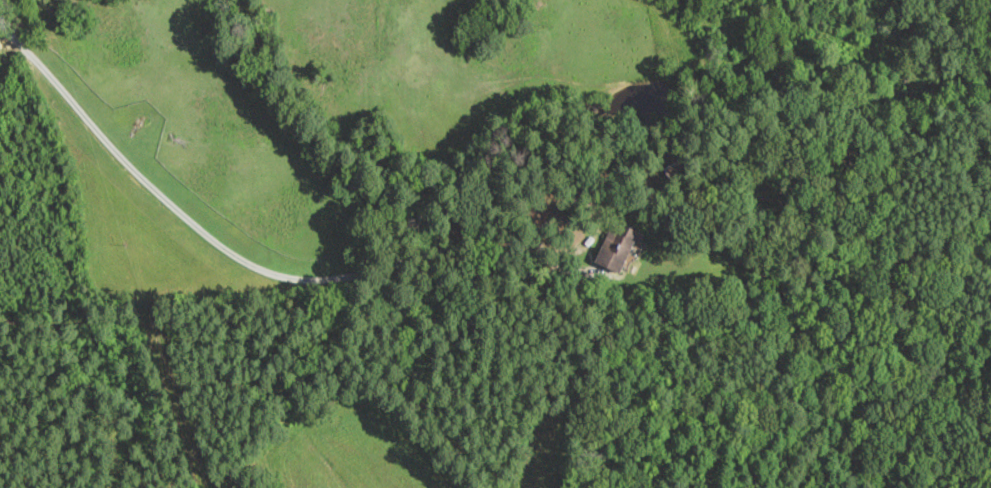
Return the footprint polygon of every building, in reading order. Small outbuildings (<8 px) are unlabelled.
[(596,264),(623,274),(639,232),(620,224),(617,232),(610,230),(596,264)]
